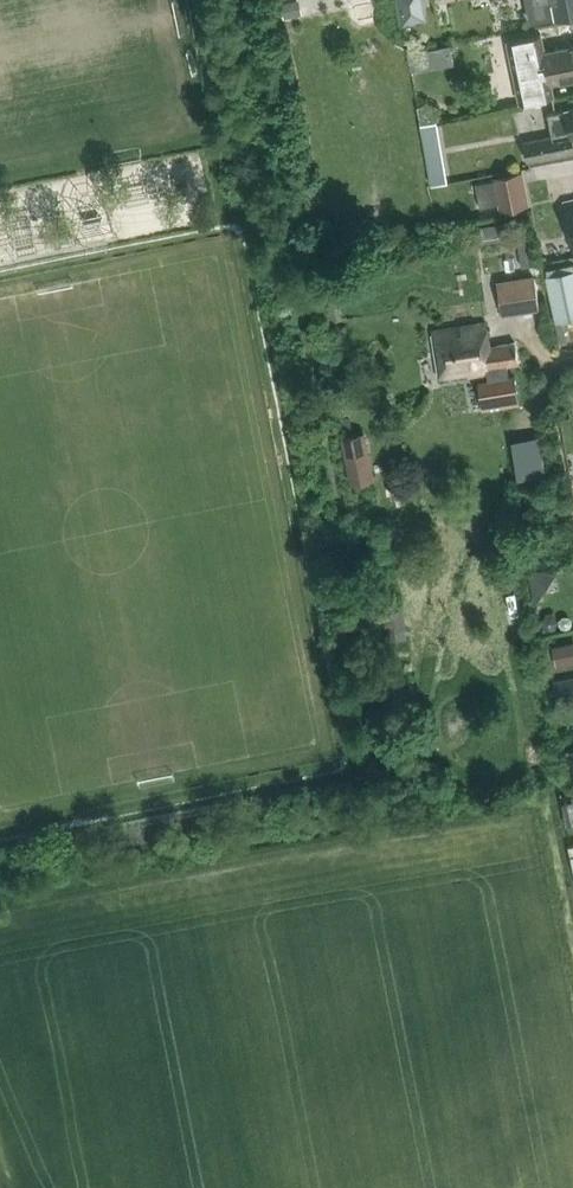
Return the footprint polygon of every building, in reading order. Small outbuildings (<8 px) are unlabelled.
[(401,27),(428,22),(424,0),(397,0),(401,27)] [(572,12),(572,0),(527,0),(531,20),(572,12)] [(547,52),(543,36),(513,43),(520,75),(514,76),(520,102),(555,94),(552,80),(562,78),(562,79),(572,76),(572,47),(547,52)] [(455,63),(452,44),(413,52),(417,71),(455,63)] [(567,110),(567,112),(549,115),(554,137),(525,143),(529,162),(572,151),(572,138),(572,109),(567,110)] [(421,124),(423,138),(440,135),(438,121),(421,124)] [(429,170),(432,184),(449,181),(446,167),(429,170)] [(499,210),(530,204),(523,171),(493,176),(499,210)] [(565,201),(572,242),(572,199),(565,201)] [(474,243),(510,239),(508,221),(472,226),(474,243)] [(538,265),(533,232),(517,235),(522,267),(538,265)] [(547,270),(554,306),(557,323),(572,320),(572,265),(547,270)] [(535,275),(498,280),(503,315),(540,309),(535,275)] [(490,380),(509,377),(507,362),(519,360),(517,343),(487,347),(484,327),(435,334),(441,377),(468,373),(469,377),(489,374),(490,380)] [(520,406),(515,376),(509,377),(490,380),(479,382),(481,395),(484,412),(520,406)] [(375,479),(366,432),(341,437),(351,484),(375,479)] [(536,605),(561,567),(529,573),(536,605)] [(407,628),(403,608),(381,613),(385,633),(407,628)] [(553,647),(557,666),(572,663),(572,656),(571,644),(553,647)] [(572,697),(572,677),(554,681),(558,701),(572,697)]
